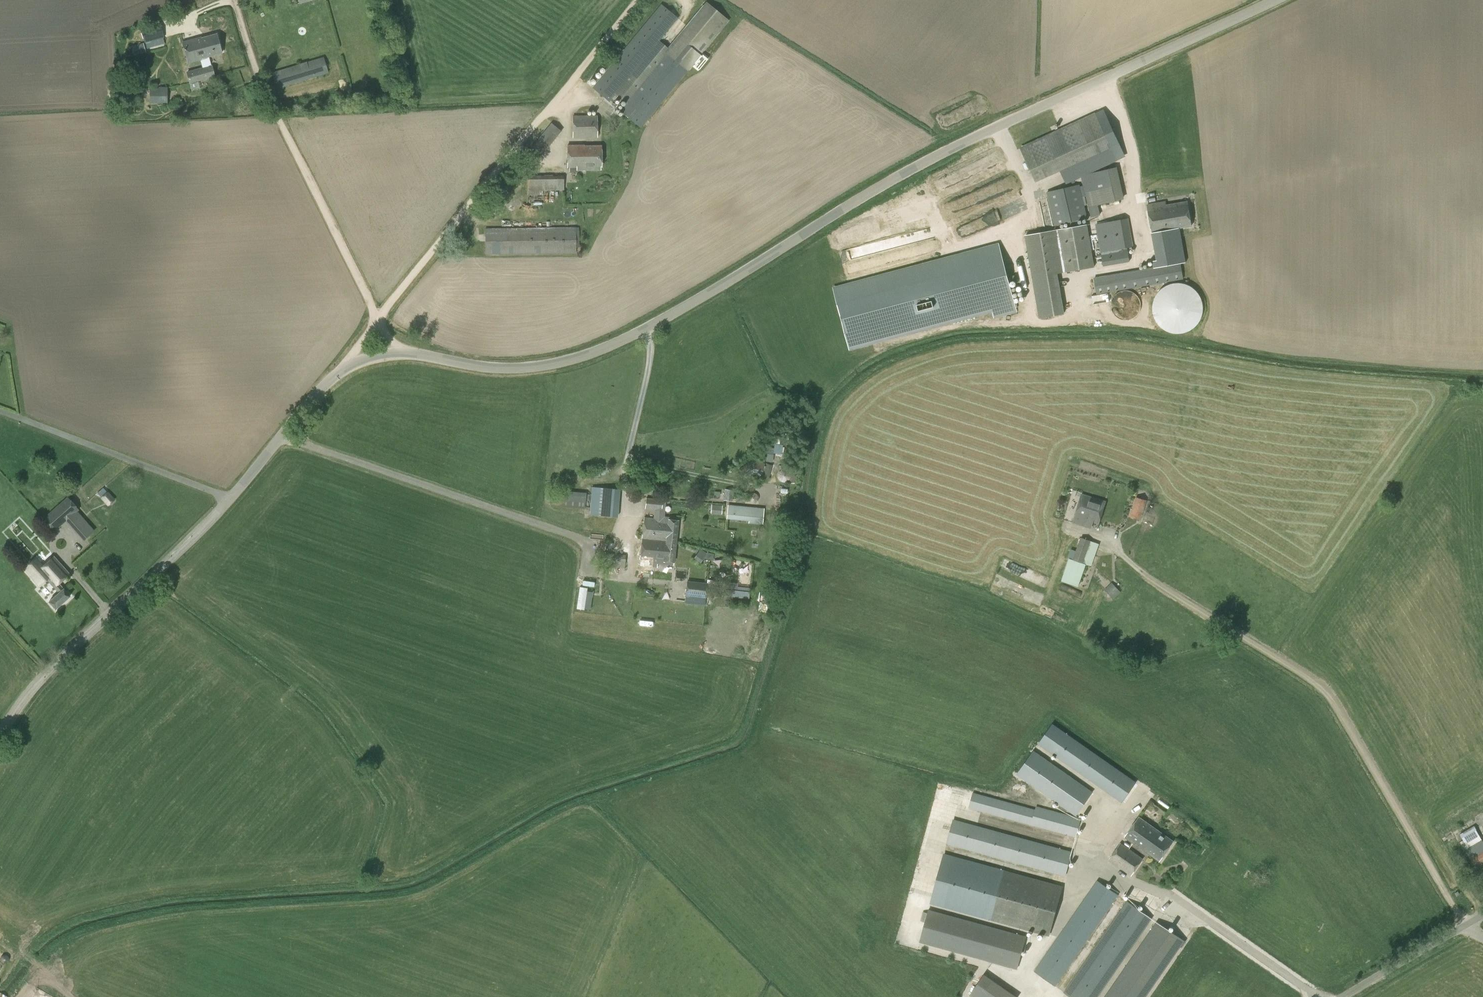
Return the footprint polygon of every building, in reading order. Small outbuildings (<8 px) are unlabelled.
[(708,4),(667,53),(657,44),(679,18),(662,4),(592,86),(609,101),(615,93),(626,102),(619,110),(640,127),(728,21),(708,4)] [(146,43),(163,38),(159,24),(141,29),(146,43)] [(211,66),(208,57),(222,53),(217,34),(202,38),(201,36),(183,41),(189,63),(202,60),(204,68),(187,72),(190,82),(215,76),(212,66),(211,66)] [(132,46),(134,55),(146,52),(143,43),(132,46)] [(273,72),(278,88),(329,73),(324,57),(273,72)] [(150,102),(166,102),(166,89),(150,89),(150,102)] [(573,116),(573,137),(598,137),(598,115),(573,116)] [(1095,115),(1021,149),(1033,176),(1108,142),(1095,115)] [(558,135),(557,134),(560,130),(551,123),(532,146),(542,154),(558,135)] [(601,170),(601,167),(601,146),(567,146),(567,168),(576,168),(576,170),(601,170)] [(1115,168),(1081,176),(1090,217),(1098,215),(1096,205),(1122,199),(1115,168)] [(527,195),(542,195),(542,190),(557,190),(564,190),(564,175),(547,175),(527,175),(527,195)] [(1046,193),(1054,227),(1088,219),(1087,217),(1090,216),(1089,212),(1086,213),(1085,206),(1087,205),(1083,186),(1080,187),(1079,185),(1046,193)] [(1153,258),(1154,267),(1180,263),(1174,229),(1191,226),(1188,204),(1182,205),(1181,202),(1162,205),(1162,202),(1147,205),(1156,258),(1153,258)] [(1102,223),(1096,224),(1101,252),(1104,266),(1130,262),(1128,249),(1133,248),(1128,218),(1102,223)] [(1094,266),(1087,225),(1025,236),(1039,318),(1063,313),(1056,272),(1094,266)] [(485,254),(576,253),(576,227),(485,228),(485,254)] [(874,250),(902,243),(900,235),(872,242),(874,250)] [(997,244),(834,288),(851,349),(993,311),(995,317),(1016,312),(997,244)] [(1095,277),(1098,293),(1114,290),(1183,278),(1180,263),(1154,267),(1111,275),(1095,277)] [(1141,307),(1141,306),(1141,304),(1141,303),(1141,301),(1140,300),(1140,299),(1139,298),(1138,297),(1138,296),(1137,295),(1136,294),(1135,294),(1133,293),(1133,292),(1131,292),(1130,291),(1128,291),(1127,291),(1126,291),(1124,291),(1123,291),(1122,292),(1121,292),(1119,293),(1118,294),(1117,295),(1116,296),(1115,298),(1114,299),(1114,300),(1113,301),(1113,303),(1113,304),(1113,305),(1113,306),(1113,308),(1113,309),(1114,310),(1114,311),(1115,313),(1116,314),(1117,315),(1118,316),(1119,317),(1120,318),(1121,318),(1123,319),(1124,319),(1127,319),(1128,319),(1130,319),(1131,319),(1132,318),(1133,318),(1134,317),(1136,316),(1137,315),(1138,314),(1139,313),(1139,312),(1140,311),(1140,310),(1141,308),(1141,307)] [(1103,302),(1102,293),(1092,295),(1093,303),(1103,302)] [(739,469),(746,478),(754,473),(762,474),(764,464),(752,460),(739,469)] [(589,514),(618,517),(620,489),(592,487),(589,514)] [(724,499),(732,501),(734,490),(725,489),(724,499)] [(556,505),(583,507),(584,492),(558,490),(556,505)] [(107,504),(112,498),(105,492),(100,497),(107,504)] [(1105,501),(1082,494),(1073,523),(1092,528),(1093,522),(1098,524),(1105,501)] [(94,531),(77,511),(79,510),(67,497),(42,519),(54,532),(66,521),(83,541),(94,531)] [(645,508),(654,509),(653,517),(644,516),(642,537),(676,541),(678,520),(669,519),(669,517),(664,516),(666,502),(662,502),(662,499),(646,497),(645,508)] [(1130,516),(1141,519),(1147,500),(1136,497),(1130,516)] [(720,514),(722,504),(711,503),(709,512),(720,514)] [(762,525),(764,508),(728,505),(726,515),(749,517),(748,523),(762,525)] [(674,563),(676,541),(642,537),(640,559),(657,561),(657,562),(674,563)] [(1091,541),(1080,537),(1073,559),(1069,557),(1062,580),(1078,585),(1086,564),(1088,565),(1089,560),(1085,558),(1091,541)] [(694,555),(700,559),(705,552),(698,548),(694,555)] [(604,566),(624,568),(625,554),(605,552),(604,566)] [(56,579),(59,582),(69,574),(54,557),(43,566),(37,559),(24,570),(39,587),(47,580),(47,579),(52,575),(56,579)] [(58,583),(59,582),(56,579),(52,575),(47,579),(47,580),(59,593),(49,602),(55,609),(70,596),(63,588),(63,589),(58,583)] [(719,592),(720,585),(707,584),(707,582),(686,580),(685,595),(705,597),(725,599),(725,593),(719,592)] [(726,582),(725,597),(747,598),(747,587),(736,586),(736,582),(726,582)] [(1105,589),(1113,599),(1121,592),(1111,582),(1105,589)] [(584,609),(587,587),(577,586),(575,608),(584,609)] [(1122,803),(1136,782),(1052,723),(1038,744),(1122,803)] [(1076,816),(1093,792),(1033,750),(1017,775),(1076,816)] [(973,793),(968,808),(1076,837),(1081,819),(1036,806),(1035,809),(973,793)] [(1159,861),(1173,841),(1139,817),(1125,837),(1159,861)] [(953,819),(946,844),(1065,877),(1072,851),(953,819)] [(1462,838),(1463,840),(1460,842),(1463,847),(1465,850),(1464,850),(1475,868),(1482,863),(1482,841),(1482,839),(1482,840),(1474,826),(1462,833),(1464,837),(1462,838)] [(1131,876),(1143,859),(1120,842),(1108,860),(1131,876)] [(944,853),(930,904),(1049,936),(1063,886),(944,853)] [(1034,971),(1055,986),(1118,895),(1097,881),(1034,971)] [(1070,996),(1097,996),(1152,918),(1127,901),(1063,992),(1070,996)] [(929,910),(920,942),(1017,968),(1026,936),(929,910)] [(1185,941),(1158,922),(1106,996),(1146,996),(1185,941)] [(970,995),(973,996),(1015,996),(984,975),(970,995)]
